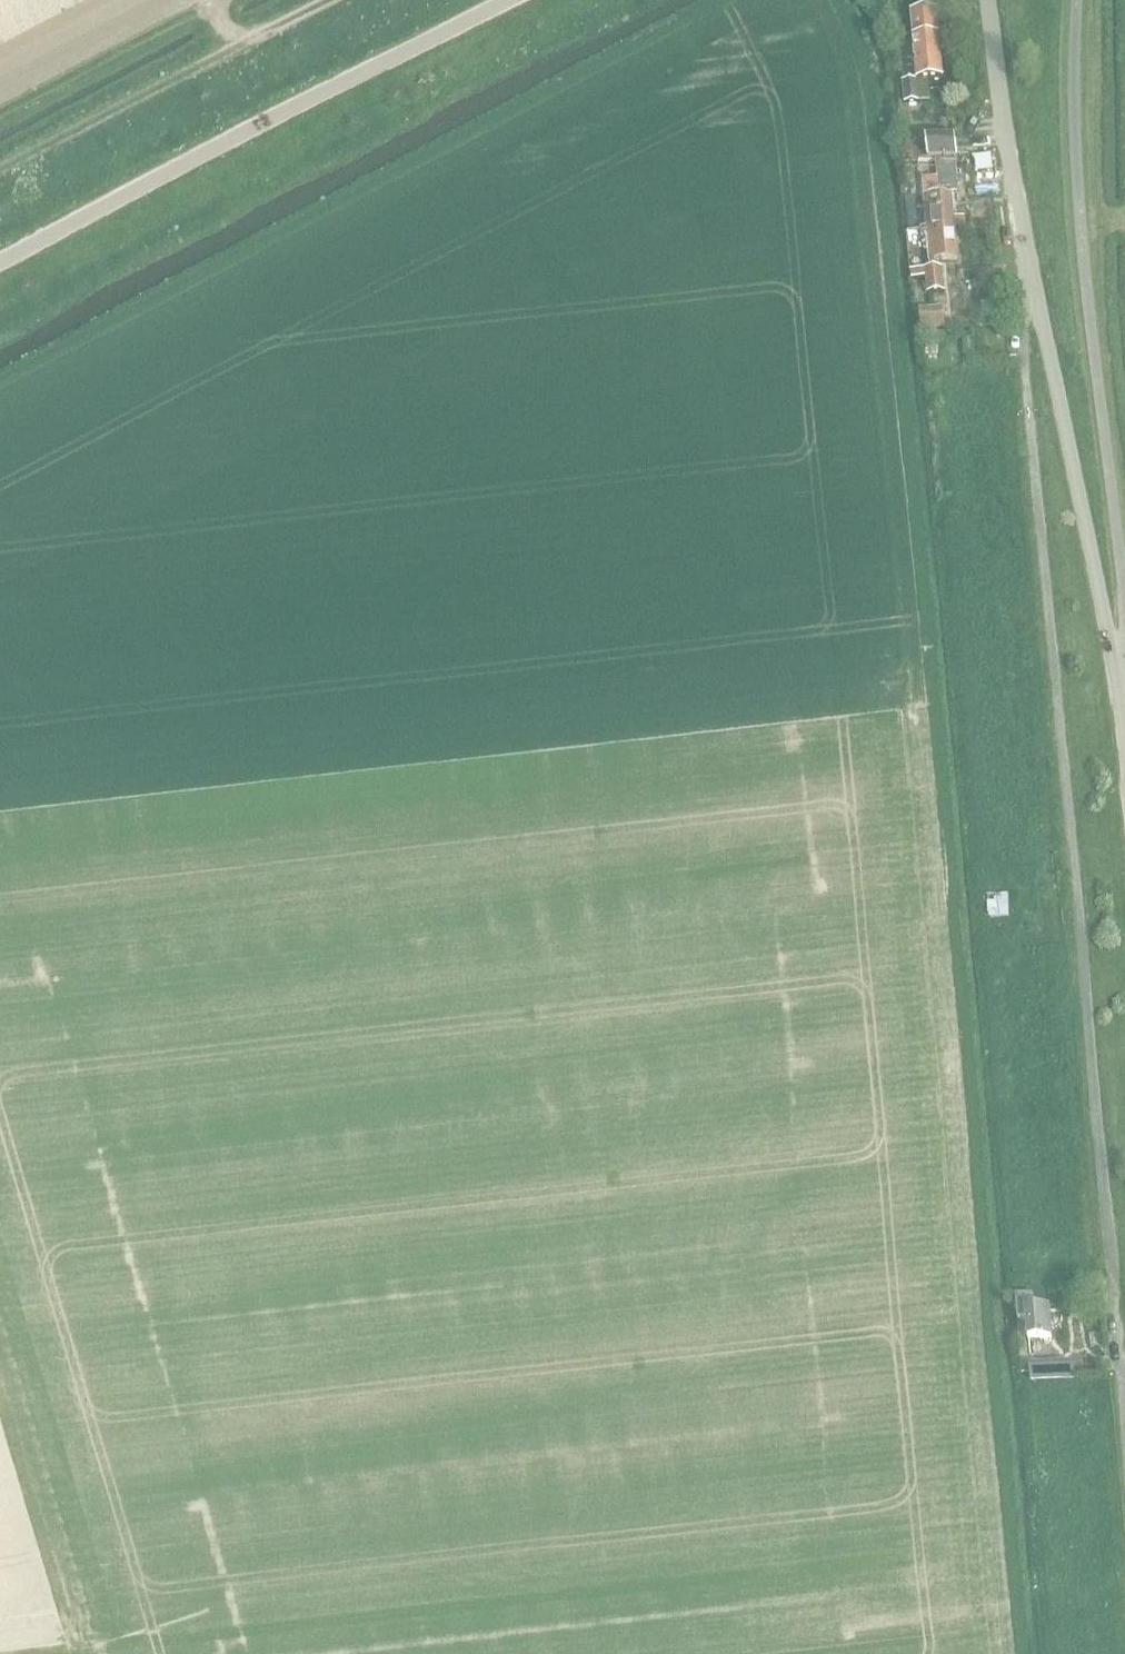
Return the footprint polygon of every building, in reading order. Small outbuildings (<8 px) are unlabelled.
[(919,82),(902,84),(904,104),(929,102),(928,82),(944,81),(938,14),(913,16),(919,82)] [(954,137),(926,141),(929,160),(957,157),(954,137)] [(986,156),(977,157),(978,171),(989,170),(992,169),(991,155),(986,156)] [(927,194),(923,194),(926,230),(953,228),(950,191),(957,191),(956,159),(937,160),(938,179),(926,180),(927,194)] [(940,262),(956,261),(954,229),(922,231),(922,238),(927,238),(929,263),(932,263),(932,269),(911,271),(912,280),(928,279),(929,293),(946,291),(944,268),(940,268),(940,262)] [(920,309),(922,331),(946,329),(945,307),(920,309)] [(994,876),(994,899),(1017,899),(1017,876),(994,876)] [(1033,1295),(1015,1296),(1017,1320),(1025,1319),(1027,1340),(1050,1338),(1047,1305),(1034,1306),(1033,1295)] [(1042,1349),(1042,1362),(1065,1363),(1065,1350),(1042,1349)] [(1030,1367),(1030,1370),(1031,1381),(1073,1377),(1073,1376),(1072,1363),(1030,1367)]
